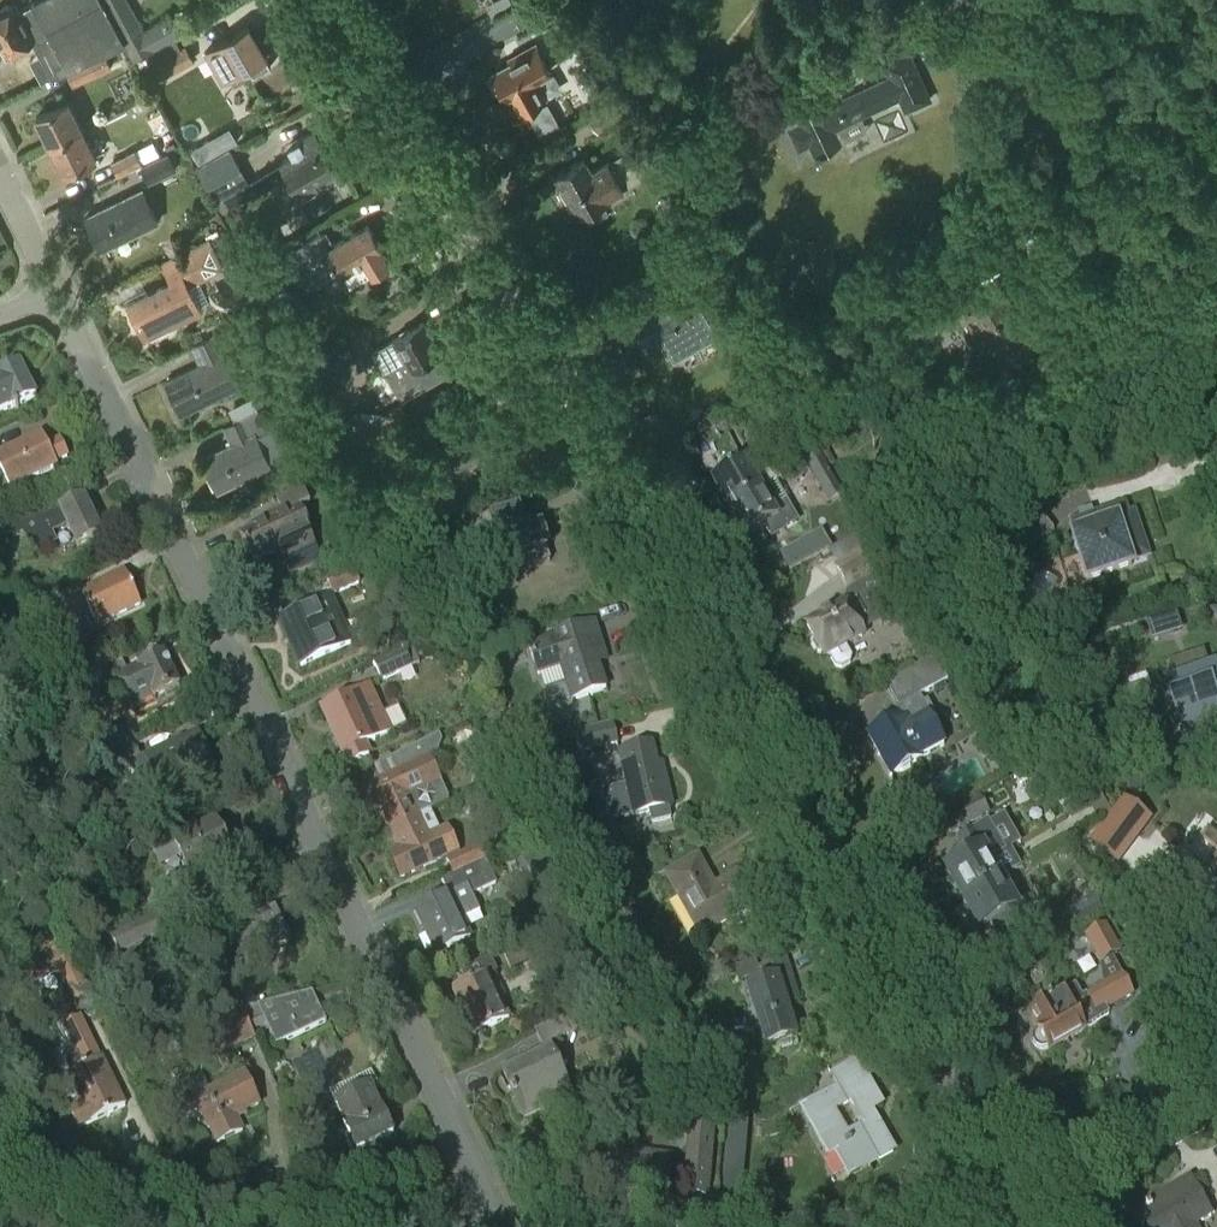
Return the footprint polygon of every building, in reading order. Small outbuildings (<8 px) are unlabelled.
[(67,71),(104,53),(126,43),(102,0),(38,0),(32,3),(34,6),(21,13),(35,40),(43,55),(32,61),(44,83),(67,71)] [(126,43),(136,61),(146,55),(155,50),(140,23),(128,0),(102,0),(126,43)] [(35,40),(21,13),(16,5),(17,4),(17,3),(11,6),(8,5),(2,8),(1,11),(0,12),(0,40),(8,54),(35,40)] [(207,51),(224,81),(248,67),(254,77),(271,66),(265,56),(266,56),(266,55),(269,52),(260,36),(256,39),(249,27),(207,51)] [(512,94),(523,112),(546,99),(536,80),(550,72),(536,46),(512,59),(514,62),(497,72),(499,77),(497,80),(503,90),(507,90),(509,95),(512,94)] [(181,51),(153,66),(160,79),(194,60),(187,47),(181,51)] [(111,66),(104,53),(67,71),(73,84),(74,83),(81,80),(111,66)] [(791,101),(800,120),(789,125),(798,145),(809,139),(816,154),(841,143),(834,128),(900,97),(906,110),(930,99),(909,53),(890,62),(896,75),(844,99),(843,98),(823,107),(815,90),(791,101)] [(789,91),(781,74),(756,86),(764,103),(789,91)] [(37,115),(51,144),(82,129),(68,100),(37,115)] [(549,100),(529,111),(542,134),(562,123),(549,100)] [(618,101),(592,116),(600,130),(626,116),(618,101)] [(82,129),(51,144),(65,173),(96,157),(82,129)] [(283,163),(260,176),(267,189),(290,176),(301,195),(318,186),(314,179),(335,168),(320,140),(314,130),(285,146),(291,156),(282,162),(283,163)] [(205,142),(190,151),(198,165),(213,156),(205,142)] [(113,162),(119,175),(143,163),(136,150),(113,162)] [(198,169),(216,201),(224,196),(249,182),(231,150),(198,169)] [(143,167),(150,182),(176,170),(169,154),(143,167)] [(585,158),(552,177),(566,200),(572,197),(582,215),(587,212),(592,220),(608,211),(604,202),(609,199),(607,197),(624,188),(609,161),(592,171),(585,158)] [(87,217),(102,250),(159,222),(143,190),(87,217)] [(231,209),(224,196),(216,201),(223,214),(231,209)] [(686,238),(689,245),(696,241),(690,230),(679,211),(666,218),(680,242),(686,238)] [(327,232),(289,253),(311,291),(327,282),(333,292),(349,283),(351,286),(373,274),(390,264),(382,250),(383,250),(369,225),(334,245),(327,232)] [(238,246),(231,232),(219,237),(226,252),(238,246)] [(129,304),(146,338),(201,311),(189,286),(205,278),(200,268),(215,261),(206,242),(163,263),(173,283),(129,304)] [(631,279),(650,311),(634,319),(645,339),(660,330),(675,357),(691,348),(690,348),(693,346),(694,348),(713,336),(712,335),(715,334),(707,319),(704,321),(697,309),(700,307),(699,306),(687,313),(659,263),(631,279)] [(258,274),(275,303),(290,295),(273,265),(258,274)] [(948,286),(965,311),(966,311),(986,342),(993,337),(1005,355),(1036,335),(1003,285),(984,297),(968,273),(948,286)] [(394,340),(374,352),(402,400),(422,389),(448,374),(438,357),(442,355),(424,322),(394,340)] [(201,365),(167,381),(183,414),(239,387),(234,376),(224,355),(226,353),(218,335),(192,347),(201,365)] [(12,408),(12,409),(36,398),(20,365),(0,374),(0,414),(12,408)] [(264,388),(250,395),(258,410),(272,403),(264,388)] [(251,399),(239,405),(244,416),(256,411),(251,399)] [(412,426),(400,405),(383,414),(395,436),(412,426)] [(204,457),(219,490),(287,458),(264,409),(243,418),(225,426),(233,444),(204,457)] [(788,436),(805,427),(799,417),(798,418),(786,425),(783,426),(788,436)] [(414,454),(428,478),(456,462),(463,475),(475,468),(473,463),(497,449),(481,422),(452,439),(449,434),(414,454)] [(806,468),(809,466),(822,458),(805,427),(788,436),(806,468)] [(0,454),(0,465),(11,488),(57,467),(55,463),(68,457),(60,440),(47,446),(41,434),(0,454)] [(339,465),(349,482),(364,472),(354,454),(339,465)] [(822,458),(809,466),(814,474),(827,467),(822,458)] [(726,507),(729,511),(764,491),(748,464),(713,484),(721,497),(718,499),(723,509),(726,507)] [(272,521),(241,535),(254,563),(279,552),(281,556),(290,574),(322,559),(308,529),(310,528),(301,509),(309,506),(300,485),(274,496),(280,510),(269,515),(272,521)] [(764,491),(729,511),(731,515),(728,517),(733,527),(737,525),(744,539),(765,527),(771,539),(784,532),(784,530),(797,522),(789,508),(777,515),(764,491)] [(45,519),(38,506),(0,526),(0,532),(7,545),(24,536),(35,557),(58,545),(51,532),(67,525),(78,547),(102,536),(101,534),(106,532),(98,515),(93,518),(84,499),(60,511),(61,512),(45,519)] [(500,542),(499,542),(508,569),(551,556),(542,528),(531,532),(531,530),(527,531),(519,505),(491,514),(500,542)] [(1010,523),(1029,549),(1054,531),(1035,505),(1010,523)] [(1124,543),(1140,538),(1133,517),(1127,519),(1123,509),(1074,526),(1077,536),(1074,537),(1088,580),(1132,566),(1124,543)] [(795,552),(784,558),(791,571),(818,556),(834,547),(824,529),(792,547),(795,552)] [(808,626),(816,640),(814,644),(818,652),(823,653),(825,656),(829,654),(836,666),(843,668),(851,663),(853,657),(846,644),(863,634),(857,623),(900,599),(872,549),(838,568),(856,599),(808,626)] [(326,578),(334,595),(360,583),(352,566),(326,578)] [(1039,628),(1057,578),(1035,571),(1017,620),(1039,628)] [(65,604),(72,618),(89,610),(97,626),(141,605),(126,572),(81,593),(82,596),(65,604)] [(1176,592),(1192,601),(1201,587),(1184,577),(1176,592)] [(330,598),(282,620),(302,665),(351,643),(330,598)] [(1180,630),(1175,616),(1148,625),(1153,639),(1180,630)] [(528,644),(538,675),(566,666),(570,677),(565,679),(573,701),(606,690),(596,658),(605,655),(594,623),(528,644)] [(373,663),(381,680),(412,666),(404,649),(373,663)] [(1170,698),(1174,710),(1176,716),(1180,729),(1185,727),(1185,728),(1197,724),(1199,729),(1206,727),(1216,724),(1216,698),(1216,699),(1212,686),(1216,684),(1216,673),(1215,667),(1208,669),(1203,652),(1178,660),(1178,661),(1171,663),(1175,676),(1176,680),(1172,681),(1176,696),(1170,698)] [(74,680),(73,684),(82,703),(101,694),(100,692),(107,688),(104,682),(117,676),(132,707),(164,692),(164,694),(178,687),(180,686),(164,653),(138,665),(139,666),(127,672),(120,658),(74,680)] [(868,736),(869,737),(871,736),(880,754),(878,755),(879,756),(886,752),(897,771),(890,775),(891,777),(899,772),(904,773),(913,769),(913,764),(935,751),(945,745),(929,716),(935,713),(928,701),(925,703),(920,695),(948,679),(935,657),(886,685),(898,708),(881,717),(882,719),(883,718),(887,726),(868,736)] [(345,753),(350,764),(370,754),(365,744),(391,732),(370,686),(322,709),(343,754),(345,753)] [(581,734),(585,750),(618,742),(614,726),(581,734)] [(141,759),(126,767),(130,776),(139,780),(147,797),(161,790),(213,765),(199,734),(183,742),(182,740),(146,757),(141,759)] [(392,829),(431,811),(450,802),(430,760),(436,757),(443,739),(442,736),(391,760),(397,773),(360,790),(371,814),(382,809),(392,829)] [(602,791),(609,821),(635,814),(635,815),(648,812),(651,824),(671,819),(668,807),(672,806),(663,769),(658,770),(652,744),(620,752),(627,785),(602,791)] [(135,746),(105,760),(111,774),(126,767),(141,759),(135,746)] [(1099,821),(1112,814),(1104,799),(1091,807),(1099,821)] [(945,819),(954,835),(988,815),(979,800),(945,819)] [(1112,815),(1137,834),(1149,819),(1124,800),(1112,815)] [(1028,823),(1021,810),(1006,818),(1005,815),(961,839),(971,857),(947,871),(955,885),(954,889),(959,897),(962,898),(964,901),(1021,868),(1018,864),(1019,863),(1014,854),(1013,854),(1010,849),(1021,843),(1014,831),(1028,823)] [(431,811),(392,829),(401,850),(390,855),(400,879),(442,860),(432,837),(441,833),(431,811)] [(178,841),(156,851),(161,863),(182,854),(192,877),(233,859),(216,819),(175,837),(178,841)] [(1216,873),(1216,838),(1208,831),(1192,852),(1213,869),(1213,870),(1216,873)] [(531,885),(560,872),(548,844),(518,857),(531,885)] [(479,847),(448,862),(454,876),(485,861),(479,847)] [(667,876),(701,936),(755,905),(738,875),(715,888),(698,859),(667,876)] [(485,861),(454,876),(444,880),(450,893),(415,910),(436,955),(471,938),(462,920),(479,912),(472,896),(496,884),(485,861)] [(17,888),(34,880),(28,866),(11,874),(17,888)] [(1001,879),(964,901),(965,904),(964,907),(969,915),(972,915),(981,931),(994,923),(1002,938),(1030,922),(1022,906),(1017,908),(1001,879)] [(112,937),(119,952),(169,929),(162,914),(112,937)] [(1080,933),(1098,967),(1118,956),(1100,922),(1080,933)] [(511,969),(545,953),(538,937),(503,953),(511,969)] [(68,942),(20,964),(23,969),(30,984),(57,971),(61,980),(82,970),(68,942)] [(786,1004),(799,1000),(787,961),(759,970),(756,961),(740,965),(744,979),(760,975),(762,984),(747,989),(766,1049),(797,1040),(786,1004)] [(453,991),(474,1035),(510,1019),(488,974),(453,991)] [(1034,1037),(1033,1043),(1036,1048),(1042,1051),(1048,1050),(1049,1051),(1087,1030),(1086,1027),(1101,1019),(1098,1014),(1106,1010),(1133,994),(1122,976),(1086,996),(1083,998),(1076,986),(1036,1009),(1046,1026),(1037,1031),(1038,1033),(1034,1037)] [(241,1011),(258,1006),(246,984),(231,991),(241,1011)] [(258,1006),(277,1045),(325,1022),(311,993),(258,1006)] [(205,1028),(219,1057),(254,1040),(241,1011),(205,1028)] [(67,1076),(81,1106),(71,1111),(80,1129),(126,1107),(103,1059),(102,1060),(81,1016),(62,1025),(75,1051),(69,1055),(66,1063),(72,1074),(67,1076)] [(537,1032),(544,1047),(577,1032),(570,1017),(537,1032)] [(542,1106),(547,1117),(580,1103),(575,1092),(571,1093),(552,1051),(503,1073),(522,1116),(542,1106)] [(870,1112),(881,1106),(856,1062),(832,1076),(839,1088),(803,1109),(830,1157),(836,1153),(848,1173),(877,1156),(880,1160),(893,1153),(870,1112)] [(182,1107),(188,1119),(201,1113),(209,1129),(211,1128),(218,1143),(244,1131),(237,1116),(260,1105),(246,1075),(195,1099),(195,1100),(182,1107)] [(370,1087),(335,1103),(345,1124),(344,1124),(358,1153),(363,1151),(365,1155),(381,1147),(379,1143),(394,1135),(380,1106),(380,1107),(374,1096),(372,1092),(370,1087)] [(721,1132),(715,1197),(738,1199),(745,1118),(721,1132)] [(691,1150),(685,1216),(705,1218),(711,1152),(691,1150)] [(609,1187),(667,1195),(672,1159),(635,1154),(634,1159),(613,1156),(609,1187)] [(1212,1216),(1190,1177),(1148,1202),(1150,1205),(1147,1207),(1148,1210),(1134,1218),(1139,1226),(1196,1226),(1195,1226),(1212,1216)]
